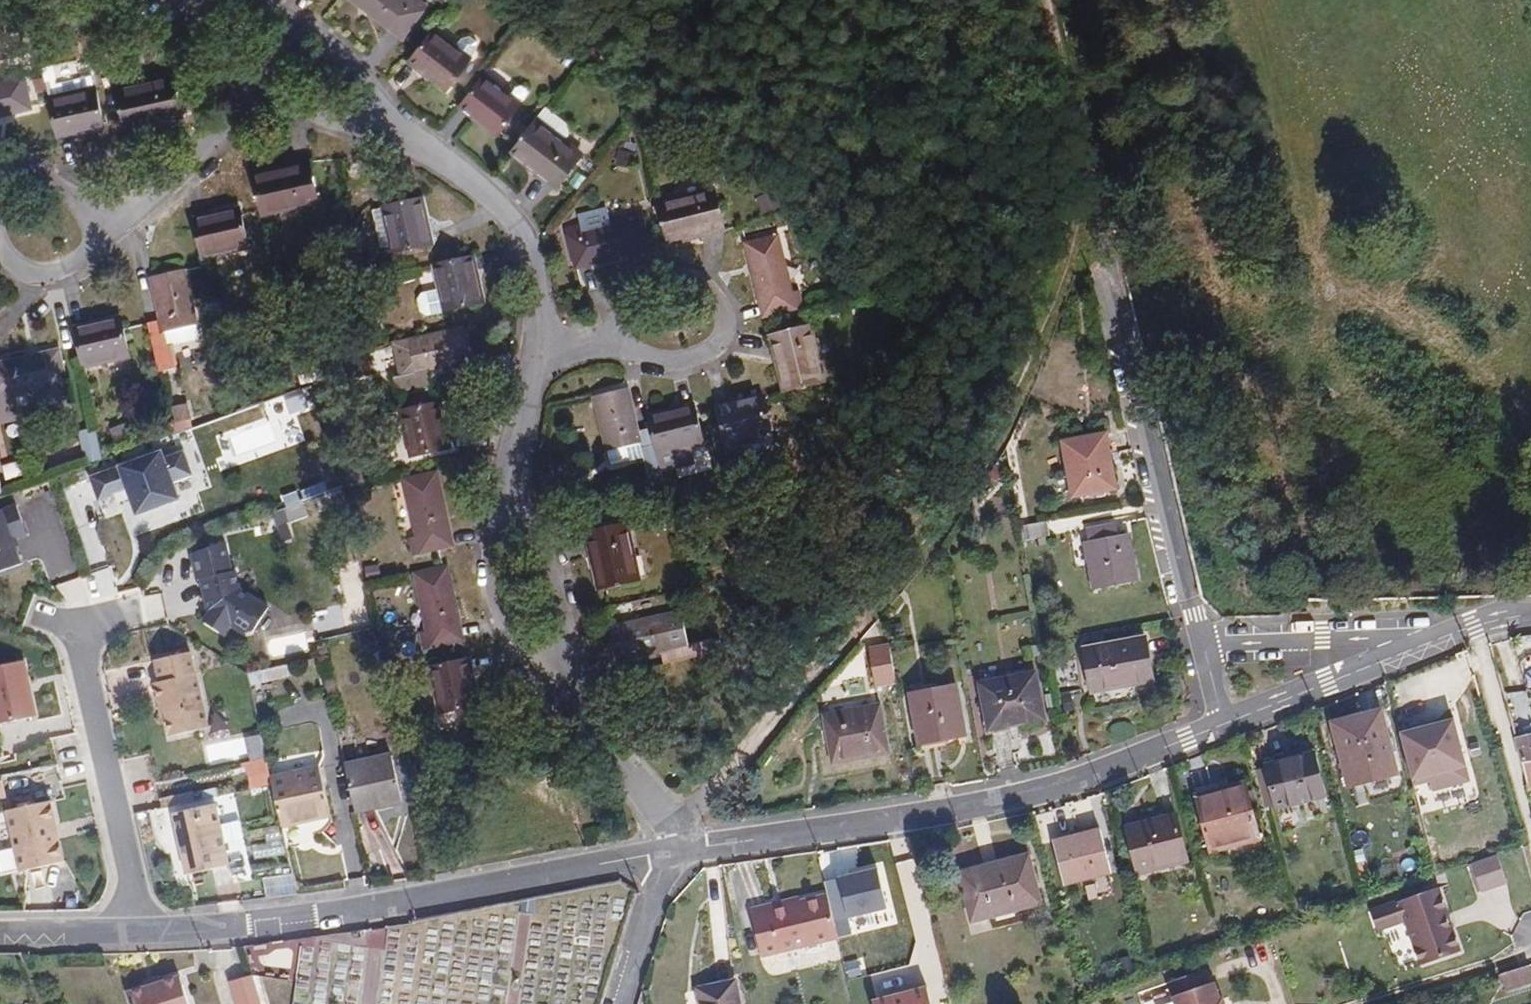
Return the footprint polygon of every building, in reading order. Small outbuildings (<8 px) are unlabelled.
[(390,28),(394,23),(407,33),(428,5),(421,0),(411,0),(411,1),(409,0),(353,0),(390,28)] [(407,33),(394,23),(390,28),(403,38),(407,33)] [(433,30),(410,60),(449,90),(479,50),(479,42),(470,35),(462,37),(455,47),(433,30)] [(52,98),(97,87),(92,68),(47,78),(52,98)] [(32,109),(24,75),(0,81),(0,116),(32,109)] [(173,75),(117,87),(126,124),(157,117),(158,122),(182,117),(173,75)] [(485,76),(462,106),(499,135),(523,104),(485,76)] [(97,87),(52,98),(51,98),(60,135),(106,125),(98,87),(97,87)] [(584,154),(538,119),(515,149),(541,169),(538,173),(558,188),(584,154)] [(638,153),(619,149),(616,164),(634,168),(638,153)] [(286,172),(253,179),(261,215),(318,202),(309,161),(285,166),(286,172)] [(716,190),(659,204),(669,241),(701,233),(702,237),(726,231),(716,190)] [(421,199),(384,207),(393,245),(395,254),(432,246),(421,199)] [(373,210),(382,248),(393,245),(384,207),(373,210)] [(241,209),(193,220),(201,258),(249,248),(241,209)] [(582,225),(567,229),(575,262),(590,259),(592,265),(594,265),(650,251),(642,218),(584,232),(582,225)] [(779,235),(746,243),(760,301),(766,299),(770,316),(804,307),(800,291),(794,293),(779,235)] [(441,290),(446,312),(483,304),(472,256),(435,264),(441,290)] [(592,265),(590,259),(575,262),(577,269),(592,265)] [(159,372),(175,368),(170,348),(166,330),(198,323),(187,271),(152,278),(162,321),(149,323),(159,372)] [(446,312),(441,290),(423,294),(420,299),(422,312),(428,315),(446,312)] [(760,301),(764,317),(770,316),(766,299),(760,301)] [(123,319),(75,330),(83,367),(130,357),(123,319)] [(170,348),(196,342),(201,335),(198,323),(166,330),(170,348)] [(775,360),(781,358),(789,390),(824,381),(812,326),(769,336),(775,360)] [(411,339),(418,373),(395,378),(398,391),(431,384),(429,371),(472,362),(464,328),(411,339)] [(60,350),(1,363),(3,370),(0,370),(0,406),(11,403),(10,396),(36,390),(67,383),(60,350)] [(36,390),(10,396),(11,403),(13,411),(39,406),(36,390)] [(608,451),(642,444),(645,458),(651,486),(664,483),(657,449),(652,430),(639,433),(628,390),(595,398),(608,451)] [(764,397),(717,409),(725,446),(773,434),(764,397)] [(696,400),(648,410),(657,449),(704,442),(696,400)] [(440,402),(402,411),(413,458),(451,449),(440,402)] [(1107,434),(1063,442),(1073,497),(1118,489),(1107,434)] [(608,451),(612,466),(645,458),(642,444),(608,451)] [(165,457),(162,450),(91,475),(99,498),(115,493),(117,500),(130,495),(136,513),(179,498),(173,480),(192,474),(184,450),(165,457)] [(363,469),(345,473),(348,487),(366,483),(363,469)] [(446,547),(442,532),(450,530),(437,472),(404,480),(417,538),(411,540),(414,554),(446,547)] [(15,501),(0,507),(0,568),(20,561),(11,536),(26,531),(15,501)] [(1051,536),(1048,521),(1020,527),(1023,541),(1051,536)] [(592,557),(597,556),(604,588),(640,581),(627,524),(586,533),(592,557)] [(1090,542),(1098,540),(1120,535),(1117,524),(1088,530),(1090,542)] [(446,547),(453,546),(450,530),(442,532),(446,547)] [(1098,540),(1090,542),(1086,542),(1096,590),(1138,582),(1129,533),(1120,535),(1098,540)] [(229,572),(222,543),(189,555),(195,581),(199,580),(204,599),(206,599),(209,608),(206,609),(207,612),(208,613),(202,623),(224,636),(230,626),(244,634),(254,631),(268,607),(237,590),(233,571),(229,572)] [(422,633),(425,649),(459,642),(455,626),(461,624),(448,567),(415,574),(428,632),(422,633)] [(665,616),(612,627),(619,661),(663,651),(666,665),(719,653),(715,638),(673,648),(665,616)] [(906,637),(904,623),(888,625),(891,640),(906,637)] [(459,642),(465,640),(461,624),(455,626),(459,642)] [(1092,685),(1112,682),(1114,689),(1154,681),(1146,637),(1085,649),(1092,685)] [(871,648),(878,684),(898,680),(892,645),(871,648)] [(209,727),(192,652),(155,660),(160,682),(155,683),(159,702),(164,701),(172,736),(209,727)] [(468,658),(431,666),(442,714),(479,705),(468,658)] [(25,660),(0,666),(0,724),(37,716),(25,660)] [(1037,673),(981,684),(989,730),(1046,719),(1037,673)] [(1092,685),(1093,693),(1114,689),(1112,682),(1092,685)] [(958,686),(911,694),(920,745),(967,735),(958,686)] [(881,705),(825,716),(834,764),(890,753),(881,705)] [(1382,708),(1332,721),(1335,730),(1385,718),(1382,708)] [(1349,786),(1399,774),(1385,718),(1335,730),(1349,786)] [(1471,781),(1454,718),(1400,733),(1414,786),(1429,782),(1431,791),(1471,781)] [(1530,762),(1530,735),(1518,738),(1523,755),(1525,763),(1530,762)] [(1326,812),(1323,798),(1327,797),(1315,753),(1267,765),(1278,809),(1301,804),(1304,817),(1326,812)] [(404,802),(393,755),(346,765),(357,812),(404,802)] [(332,816),(320,767),(272,778),(283,827),(332,816)] [(1246,783),(1198,796),(1212,852),(1261,840),(1246,783)] [(54,803),(7,813),(19,872),(66,862),(54,803)] [(218,805),(174,813),(185,873),(230,865),(218,805)] [(1177,815),(1127,827),(1139,874),(1189,861),(1177,815)] [(1101,829),(1054,841),(1065,884),(1112,873),(1101,829)] [(1029,855),(961,873),(974,921),(1042,903),(1029,855)] [(1507,884),(1498,855),(1471,863),(1480,893),(1507,884)] [(885,907),(875,869),(839,878),(850,917),(885,907)] [(1393,903),(1400,921),(1415,966),(1455,953),(1433,889),(1393,903)] [(832,909),(828,894),(801,900),(774,907),(773,901),(750,907),(764,960),(840,940),(832,909)] [(801,900),(800,895),(773,901),(774,907),(801,900)] [(1400,921),(1393,903),(1374,909),(1381,928),(1400,921)] [(1501,975),(1506,992),(1530,984),(1530,966),(1501,975)] [(231,983),(238,1003),(262,1003),(254,976),(231,983)] [(182,978),(129,994),(132,1003),(190,1003),(182,978)] [(735,981),(699,989),(702,1003),(740,1003),(735,981)] [(1216,983),(1174,996),(1176,1003),(1223,1003),(1216,983)] [(872,1001),(873,1003),(930,1003),(926,987),(872,1001)]
